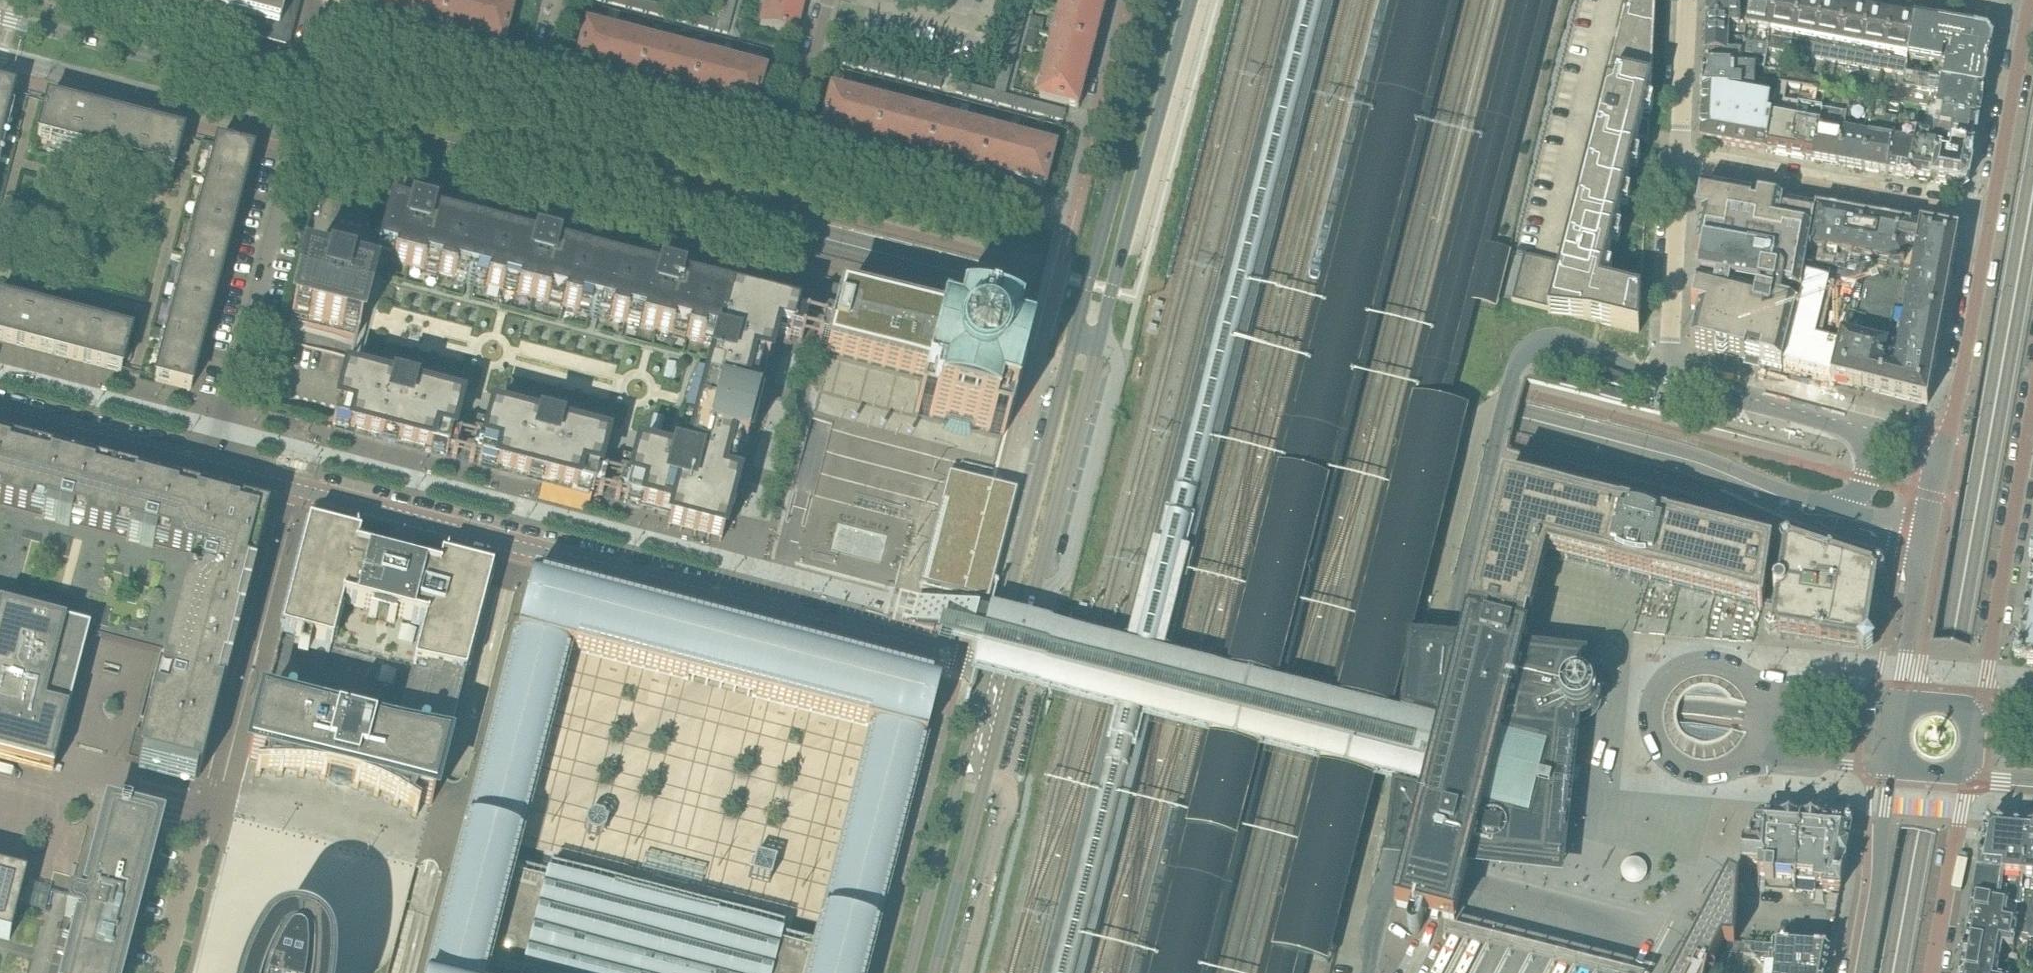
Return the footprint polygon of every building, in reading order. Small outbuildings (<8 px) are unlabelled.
[(282,37),(292,0),(141,0),(282,37)] [(387,14),(440,28),(447,0),(391,0),(387,14)] [(489,0),(447,0),(440,28),(502,44),(512,6),(489,0)] [(727,33),(735,0),(725,0),(719,20),(643,0),(601,0),(727,33)] [(801,5),(784,0),(766,0),(760,24),(794,33),(801,5)] [(956,92),(1064,120),(1067,110),(1011,96),(1006,94),(1030,0),(1019,0),(996,91),(959,82),(958,84),(956,92)] [(1057,34),(1095,44),(1107,0),(1066,0),(1057,34)] [(1592,321),(1595,321),(1639,333),(1641,295),(1601,285),(1638,139),(1649,142),(1649,133),(1650,125),(1650,123),(1642,121),(1652,85),(1656,0),(1629,0),(1562,264),(1524,255),(1512,300),(1550,310),(1549,316),(1592,321)] [(1706,15),(1705,51),(1726,52),(1727,23),(1740,23),(1741,0),(1707,0),(1706,15)] [(1767,49),(1775,0),(1751,0),(1741,52),(1741,53),(1765,57),(1767,49)] [(1767,49),(1813,57),(1822,5),(1793,0),(1775,0),(1767,49)] [(1822,5),(1813,57),(1859,65),(1868,13),(1822,5)] [(1914,22),(1868,13),(1859,65),(1905,74),(1908,59),(1908,56),(1911,43),(1914,22)] [(1911,43),(1990,57),(1993,42),(1987,35),(1914,22),(1911,43)] [(575,63),(638,79),(648,41),(585,25),(575,63)] [(1079,107),(1095,44),(1057,34),(1040,97),(1079,107)] [(701,55),(648,41),(638,79),(691,93),(701,55)] [(1911,43),(1908,56),(1908,59),(1935,64),(1932,81),(1984,90),(1990,57),(1911,43)] [(1705,51),(1704,65),(1739,67),(1741,53),(1741,52),(1726,52),(1705,51)] [(940,88),(943,78),(845,53),(842,63),(940,88)] [(701,55),(691,93),(753,109),(763,71),(701,55)] [(1778,82),(1756,80),(1756,68),(1739,67),(1704,65),(1703,88),(1776,91),(1778,82)] [(1788,71),(1786,83),(1802,86),(1817,89),(1819,77),(1788,71)] [(1902,90),(1900,104),(1926,109),(1979,118),(1984,90),(1932,81),(1905,76),(1902,90)] [(1765,152),(1789,156),(1802,86),(1786,83),(1778,82),(1776,91),(1772,113),(1765,152)] [(1856,84),(1854,96),(1869,98),(1871,86),(1856,84)] [(1826,90),(1816,89),(1802,86),(1789,156),(1813,160),(1822,108),(1826,90)] [(13,91),(0,87),(0,142),(13,91)] [(1765,152),(1772,113),(1776,91),(1703,88),(1702,110),(1700,140),(1712,142),(1724,144),(1765,152)] [(825,128),(878,142),(888,103),(835,90),(825,128)] [(1837,165),(1862,170),(1875,99),(1869,98),(1854,96),(1850,95),(1846,113),(1837,165)] [(1875,99),(1862,170),(1887,174),(1894,140),(1900,104),(1875,99)] [(37,137),(105,154),(115,117),(47,100),(37,137)] [(941,117),(888,103),(878,142),(931,156),(941,117)] [(1846,113),(1822,108),(1813,160),(1837,165),(1846,113)] [(1949,139),(1948,145),(1974,150),(1979,118),(1926,109),(1922,133),(1921,134),(1929,135),(1949,139)] [(182,135),(115,117),(105,154),(173,172),(182,135)] [(931,156),(985,169),(995,131),(941,117),(931,156)] [(1057,147),(995,131),(985,169),(1047,186),(1057,147)] [(1903,141),(1894,140),(1887,174),(1909,178),(1917,132),(1912,131),(1912,132),(1904,131),(1903,141)] [(1927,146),(1929,135),(1921,134),(1922,133),(1917,132),(1909,178),(1930,182),(1934,163),(1937,148),(1927,146)] [(216,143),(196,223),(232,232),(252,153),(216,143)] [(1974,150),(1948,145),(1947,149),(1937,147),(1937,148),(1934,163),(1930,182),(1951,186),(1961,188),(1968,183),(1970,169),(1974,150)] [(1753,198),(1703,189),(1701,189),(1696,215),(1701,216),(1695,252),(1702,253),(1700,265),(1697,280),(1708,281),(1708,286),(1698,284),(1692,308),(1699,310),(1690,345),(1745,359),(1759,362),(1782,368),(1802,289),(1805,272),(1816,209),(1758,199),(1756,209),(1751,208),(1753,198)] [(1901,290),(1946,298),(1958,235),(1816,209),(1805,272),(1830,277),(1856,282),(1901,290)] [(371,283),(357,338),(694,425),(726,298),(388,211),(387,213),(369,282),(371,283)] [(211,310),(232,232),(196,223),(175,301),(211,310)] [(304,266),(290,320),(355,337),(357,338),(371,283),(369,282),(304,266)] [(1802,289),(1782,368),(1831,380),(1840,346),(1815,340),(1830,277),(1805,272),(1803,284),(1802,289)] [(1875,391),(1901,290),(1856,282),(1840,346),(1831,380),(1875,391)] [(1927,404),(1946,298),(1901,290),(1875,391),(1927,404)] [(670,514),(667,527),(720,541),(774,335),(801,342),(827,349),(832,331),(806,325),(794,322),(796,316),(726,298),(694,425),(670,514)] [(53,353),(63,316),(0,300),(0,339),(53,353)] [(191,389),(211,310),(175,301),(155,380),(191,389)] [(827,349),(826,353),(827,353),(841,357),(924,379),(915,414),(1001,436),(1003,436),(1025,349),(937,326),(840,301),(839,304),(832,331),(827,349)] [(131,334),(63,316),(53,353),(121,371),(131,334)] [(332,424),(332,426),(670,514),(694,425),(357,338),(355,337),(332,424)] [(811,414),(774,556),(775,556),(797,562),(895,588),(942,600),(957,604),(959,596),(960,591),(1001,436),(915,414),(924,379),(841,357),(827,353),(818,387),(811,414)] [(13,449),(0,445),(0,499),(13,449)] [(88,633),(165,654),(205,498),(13,449),(0,499),(0,611),(88,633)] [(1763,609),(1772,547),(1654,519),(1645,516),(1636,514),(1503,480),(1475,593),(1534,608),(1548,555),(1648,581),(1757,608),(1757,607),(1763,609)] [(205,498),(165,654),(148,718),(138,715),(126,759),(140,763),(138,769),(194,784),(195,777),(198,778),(267,514),(205,498)] [(491,572),(440,559),(437,573),(355,552),(359,538),(308,525),(304,539),(280,632),(331,645),(342,603),(370,610),(368,616),(394,623),(396,617),(424,624),(413,666),(426,669),(464,679),(487,586),(491,572)] [(1283,534),(1277,558),(1289,561),(1295,537),(1283,534)] [(1860,647),(1867,642),(1877,579),(1872,572),(1792,545),(1784,549),(1783,553),(1775,607),(1772,627),(1777,634),(1787,636),(1860,647)] [(2016,656),(2021,663),(2032,664),(2032,564),(2016,656)] [(874,931),(937,688),(733,635),(530,582),(516,635),(462,843),(428,972),(863,972),(874,931)] [(1644,583),(1637,617),(1683,626),(1684,619),(1691,620),(1693,610),(1688,609),(1687,611),(1676,609),(1680,590),(1644,583)] [(938,615),(941,603),(914,596),(913,603),(918,604),(916,610),(915,614),(910,613),(908,619),(935,626),(938,615)] [(0,611),(0,761),(52,774),(88,633),(0,611)] [(1586,678),(1589,651),(1525,644),(1410,632),(1386,860),(1403,862),(1564,879),(1571,814),(1581,720),(1586,720),(1594,716),(1599,709),(1602,701),(1602,695),(1599,689),(1595,683),(1590,680),(1586,678)] [(431,804),(440,770),(464,679),(426,669),(423,679),(410,676),(394,739),(359,730),(360,726),(349,723),(347,727),(267,707),(269,698),(264,697),(262,705),(261,705),(248,756),(264,760),(264,772),(255,772),(255,775),(277,774),(282,774),(298,775),(304,775),(320,778),(320,779),(324,780),(325,779),(326,776),(329,777),(330,774),(335,775),(334,779),(345,781),(345,778),(351,780),(350,783),(354,784),(353,786),(353,787),(357,788),(358,788),(373,794),(378,796),(393,803),(398,805),(412,814),(416,816),(417,814),(410,809),(415,800),(431,804)] [(1239,672),(1222,739),(1249,746),(1261,701),(1242,697),(1248,674),(1239,672)] [(1302,716),(1297,736),(1315,740),(1320,721),(1302,716)] [(1342,721),(1335,749),(1345,751),(1352,724),(1342,721)] [(69,895),(64,915),(78,918),(64,972),(120,972),(147,865),(149,856),(158,823),(139,818),(135,833),(123,830),(127,815),(108,810),(97,852),(96,852),(83,899),(69,895)] [(584,826),(588,832),(597,834),(604,831),(606,823),(602,815),(593,813),(586,817),(584,826)] [(135,833),(139,818),(127,815),(123,830),(135,833)] [(1794,891),(1794,890),(1799,821),(1763,818),(1762,818),(1761,818),(1760,819),(1759,820),(1758,821),(1757,822),(1756,823),(1756,824),(1756,825),(1755,834),(1751,833),(1750,844),(1749,844),(1749,845),(1745,845),(1742,850),(1741,861),(1743,867),(1758,868),(1758,875),(1759,876),(1758,888),(1794,891)] [(1840,892),(1851,830),(1847,825),(1820,823),(1820,822),(1799,821),(1794,890),(1814,892),(1815,885),(1822,886),(1822,890),(1840,892)] [(1983,841),(1973,896),(2000,901),(2011,902),(2020,904),(2022,884),(2027,829),(2001,827),(1991,826),(1984,832),(1983,841)] [(2020,904),(2030,906),(2028,923),(2027,938),(2032,939),(2032,830),(2027,829),(2022,884),(2020,904)] [(1092,854),(1085,881),(1099,884),(1106,858),(1092,854)] [(770,880),(775,860),(755,855),(750,875),(770,880)] [(1623,870),(1623,872),(1623,874),(1623,875),(1624,877),(1628,875),(1640,881),(1641,880),(1642,879),(1644,878),(1644,876),(1645,875),(1646,873),(1646,872),(1646,870),(1634,864),(1634,860),(1632,860),(1630,860),(1628,861),(1627,862),(1626,863),(1624,865),(1624,866),(1623,868),(1623,870)] [(9,939),(25,879),(0,873),(0,937),(9,939)] [(393,951),(400,921),(218,874),(192,972),(388,972),(393,951)] [(1739,880),(1729,875),(1699,932),(1678,972),(1708,972),(1723,944),(1734,945),(1739,880)] [(1194,878),(1187,904),(1201,908),(1208,881),(1194,878)] [(1973,896),(1968,926),(2017,935),(2016,937),(2027,939),(2027,938),(2028,923),(2030,906),(2020,904),(2011,902),(2000,901),(1973,896)] [(1968,926),(1963,956),(2000,962),(2003,946),(2014,948),(2016,937),(2017,935),(1968,926)] [(1057,972),(1072,972),(1079,944),(1065,941),(1057,972)] [(1741,954),(1752,955),(1759,964),(1775,965),(1774,972),(1825,972),(1829,951),(1789,948),(1742,944),(1741,954)] [(1959,972),(2009,972),(2010,964),(2000,962),(1963,956),(1959,972)]
